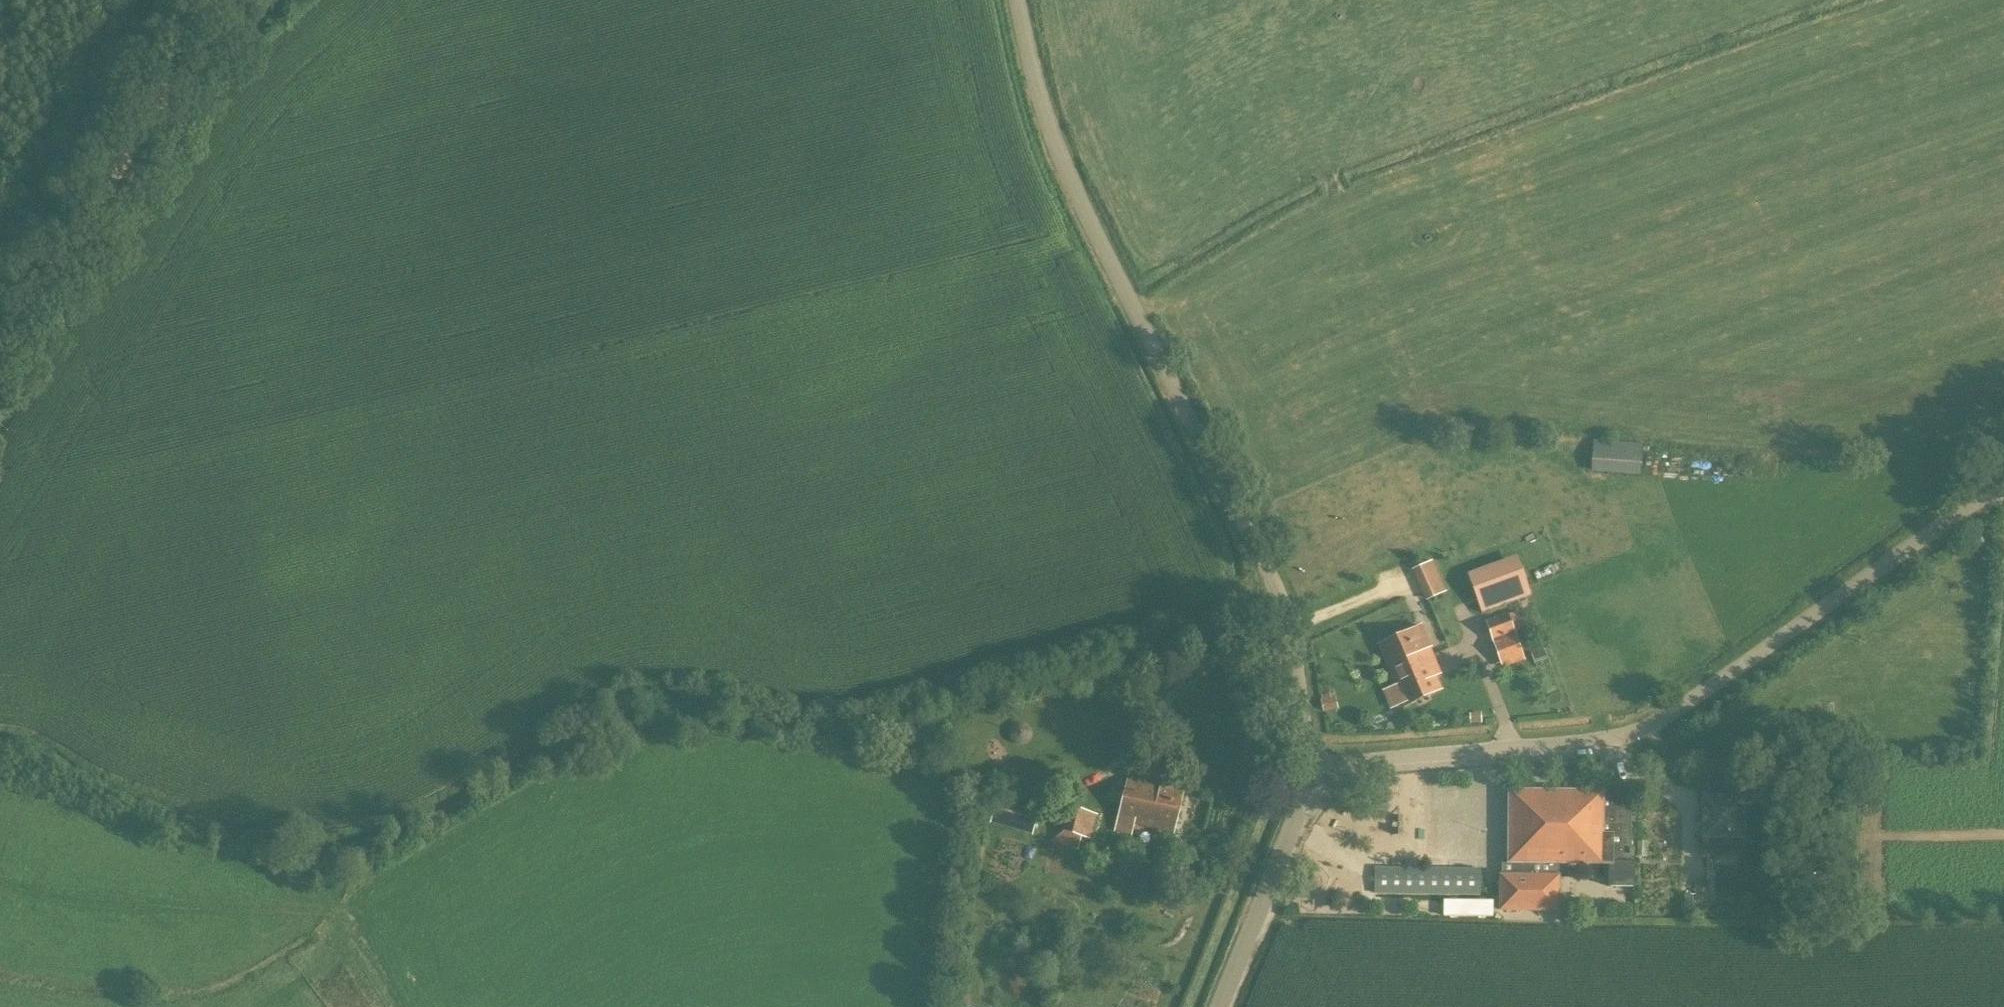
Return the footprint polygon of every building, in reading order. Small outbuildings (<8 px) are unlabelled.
[(1592,441),(1591,467),(1640,470),(1641,444),(1592,441)] [(1468,572),(1482,613),(1531,596),(1516,555),(1468,572)] [(1445,592),(1441,583),(1423,590),(1428,600),(1445,592)] [(1519,610),(1486,622),(1502,668),(1525,660),(1515,631),(1525,627),(1519,610)] [(1378,645),(1392,676),(1429,660),(1424,649),(1429,647),(1420,626),(1378,645)] [(1429,660),(1392,676),(1405,705),(1442,689),(1429,660)] [(1128,776),(1115,831),(1131,834),(1133,823),(1174,832),(1184,787),(1162,782),(1161,784),(1128,776)] [(1511,792),(1510,860),(1513,860),(1513,875),(1502,875),(1501,908),(1557,909),(1557,862),(1609,862),(1609,886),(1635,887),(1635,862),(1630,862),(1631,784),(1565,783),(1565,792),(1511,792)] [(1082,836),(1092,839),(1098,814),(1060,805),(1050,841),(1078,849),(1082,836)] [(1375,894),(1480,895),(1480,869),(1375,868),(1375,894)] [(1490,917),(1491,901),(1444,900),(1444,917),(1490,917)]
